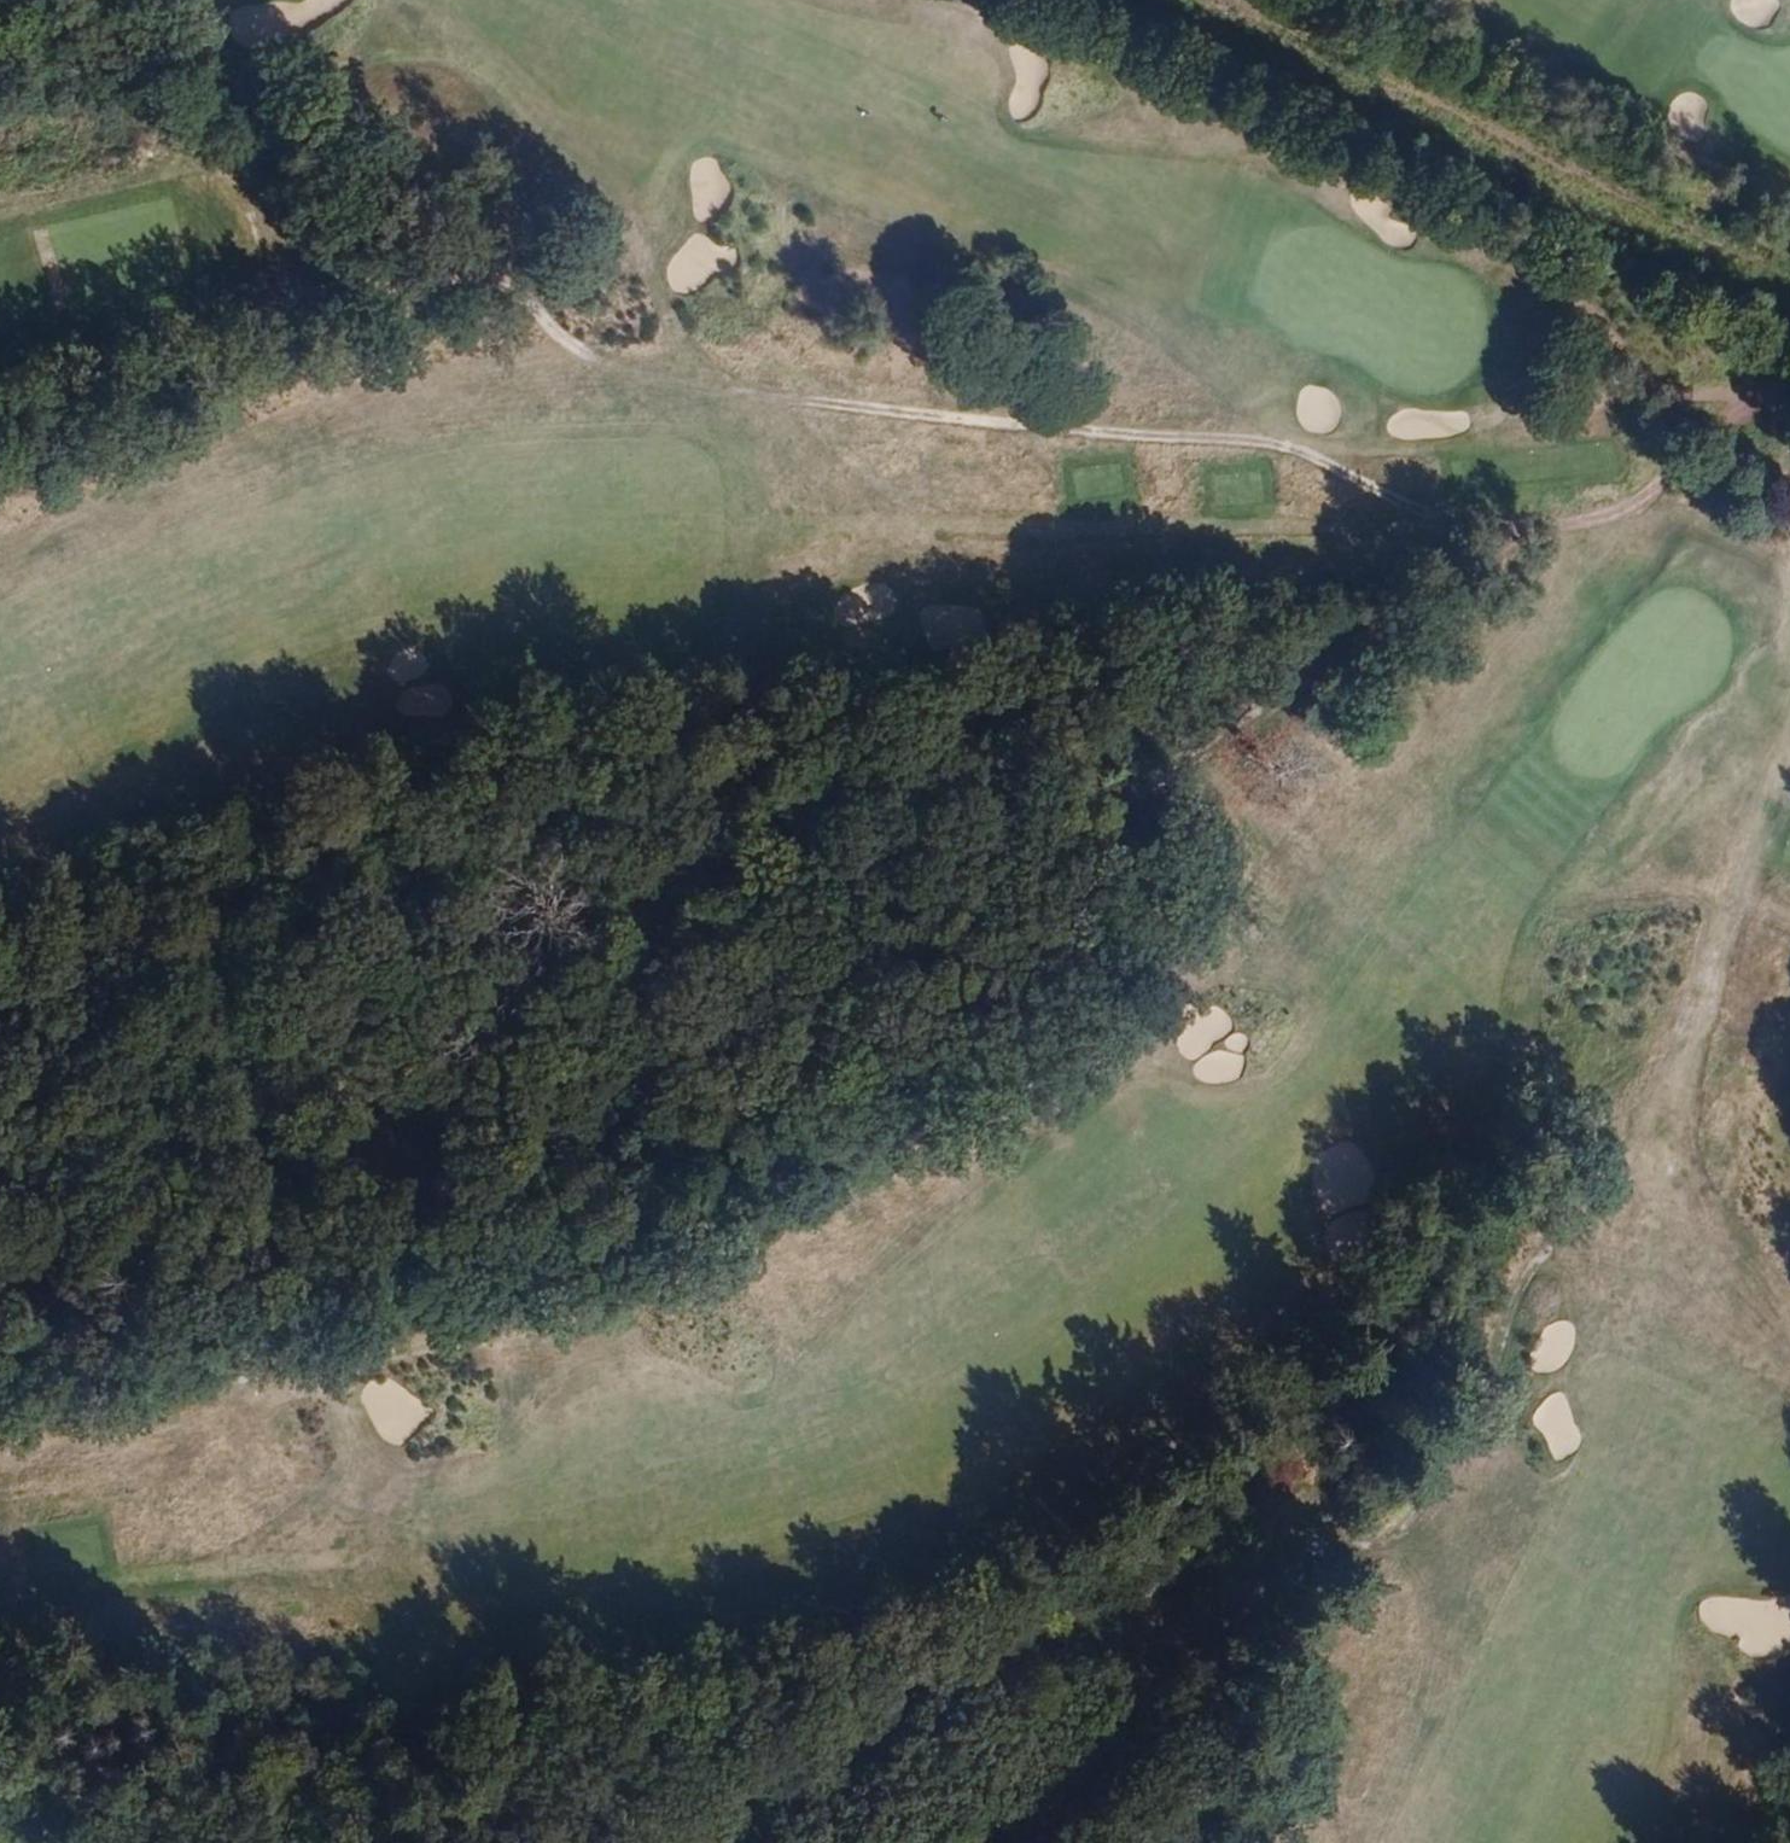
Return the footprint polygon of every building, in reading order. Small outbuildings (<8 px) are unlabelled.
[(883,579),(836,599),(848,629),(896,609),(883,579)] [(927,645),(978,645),(978,610),(927,609),(927,645)] [(421,651),(391,657),(396,679),(426,672),(421,651)] [(448,684),(399,685),(400,716),(449,715),(448,684)] [(1308,1156),(1325,1213),(1376,1197),(1359,1141),(1308,1156)] [(1554,1458),(1585,1444),(1560,1392),(1530,1406),(1554,1458)]
